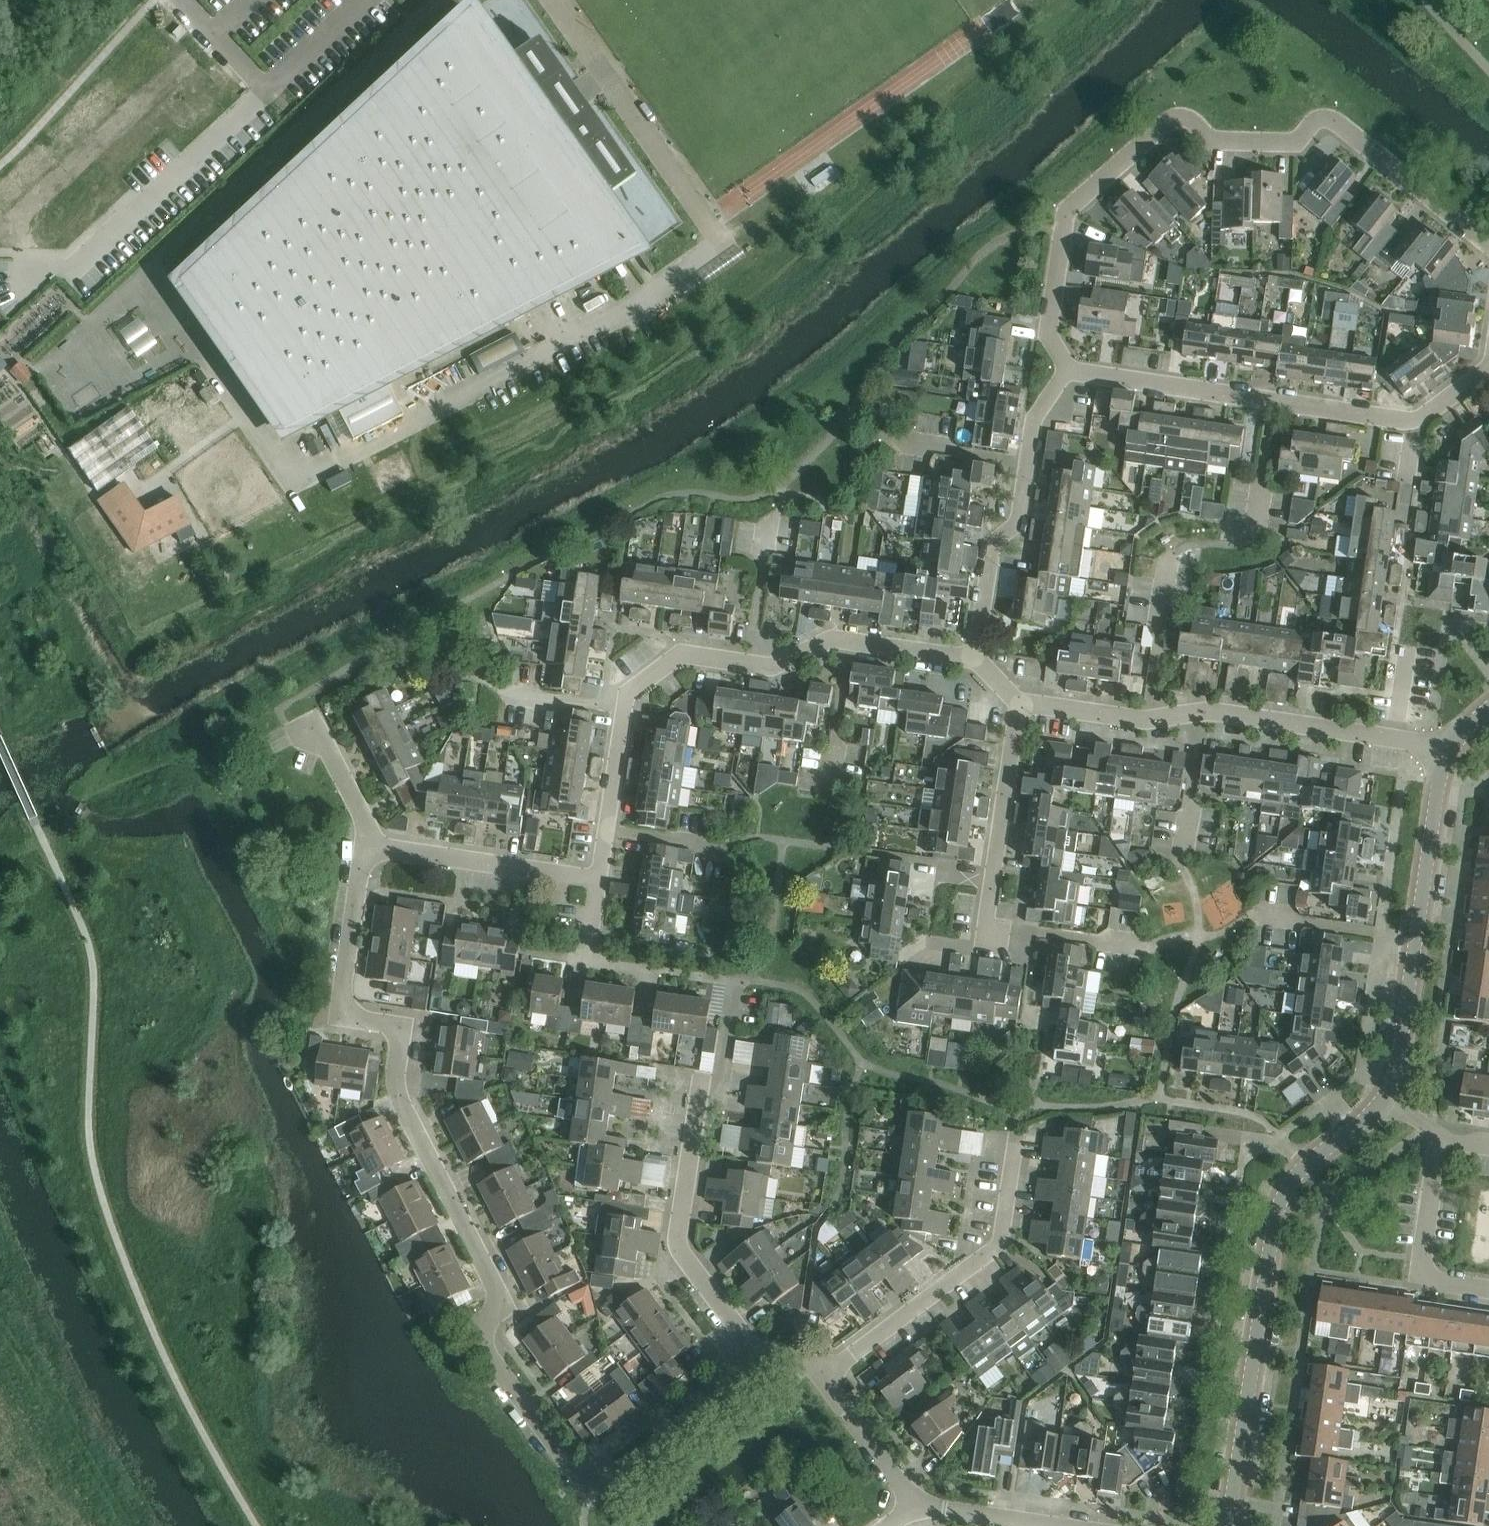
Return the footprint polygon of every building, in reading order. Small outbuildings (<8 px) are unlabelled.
[(536,39),(506,60),(506,59),(503,61),(468,10),(177,282),(282,432),(335,405),(353,441),(403,415),(385,380),(635,252),(650,273),(654,270),(604,199),(634,177),(536,39)] [(172,34),(177,38),(184,30),(180,26),(172,34)] [(1191,222),(1206,208),(1187,187),(1202,174),(1183,153),(1168,166),(1165,164),(1151,177),(1191,222)] [(1345,191),(1355,177),(1333,159),(1310,188),(1332,205),(1320,219),(1332,228),(1355,199),(1345,191)] [(1253,175),(1253,183),(1254,183),(1252,223),(1253,223),(1280,223),(1279,239),(1292,240),(1293,197),(1281,196),(1282,175),(1253,175)] [(1254,183),(1253,183),(1225,182),(1225,203),(1213,203),(1212,246),(1225,246),(1225,230),(1253,231),(1253,223),(1252,223),(1254,183)] [(1130,232),(1138,225),(1155,244),(1164,236),(1172,245),(1182,237),(1174,228),(1177,225),(1154,198),(1145,206),(1133,192),(1111,211),(1130,232)] [(1375,257),(1391,238),(1381,230),(1397,211),(1375,193),(1351,223),(1365,235),(1353,250),(1370,264),(1375,257)] [(1391,238),(1375,257),(1391,270),(1399,261),(1411,271),(1416,265),(1415,265),(1435,241),(1434,240),(1416,226),(1400,245),(1391,238)] [(1439,235),(1434,240),(1435,241),(1415,265),(1416,265),(1427,275),(1423,280),(1427,292),(1438,288),(1438,287),(1466,276),(1462,264),(1455,254),(1458,250),(1439,235)] [(1144,267),(1146,252),(1122,240),(1118,250),(1091,246),(1086,276),(1130,282),(1132,265),(1144,267)] [(1242,288),(1243,278),(1231,276),(1229,286),(1242,288)] [(1438,287),(1438,288),(1440,294),(1437,318),(1472,323),(1476,299),(1467,298),(1469,282),(1466,276),(1438,287)] [(1255,280),(1243,278),(1242,288),(1254,289),(1255,280)] [(1290,289),(1291,280),(1279,278),(1277,287),(1290,289)] [(1303,281),(1291,280),(1290,289),(1302,291),(1303,281)] [(1336,303),(1338,294),(1337,294),(1338,290),(1324,287),(1323,292),(1326,292),(1324,301),(1328,302),(1326,313),(1334,314),(1335,303),(1336,303)] [(1134,338),(1136,322),(1124,320),(1128,294),(1094,289),(1092,303),(1082,301),(1078,330),(1134,338)] [(1350,296),(1338,294),(1336,303),(1349,305),(1350,296)] [(1416,312),(1417,302),(1404,301),(1403,310),(1416,312)] [(1335,303),(1334,314),(1332,327),(1356,330),(1359,306),(1349,305),(1336,303),(1335,303)] [(1012,321),(985,317),(986,313),(968,311),(966,328),(971,328),(968,349),(987,352),(985,362),(1005,365),(1012,321)] [(1401,325),(1402,316),(1390,314),(1389,323),(1401,325)] [(1211,328),(1207,359),(1230,362),(1235,332),(1237,319),(1213,315),(1211,328)] [(1207,359),(1211,328),(1187,325),(1188,317),(1176,316),(1173,339),(1185,341),(1182,355),(1207,359)] [(1415,318),(1402,316),(1401,325),(1413,327),(1415,318)] [(118,323),(123,343),(147,337),(142,317),(118,323)] [(1433,342),(1428,346),(1427,347),(1442,367),(1459,355),(1460,346),(1469,347),(1472,323),(1437,318),(1433,342)] [(1260,322),(1237,319),(1235,332),(1230,362),(1254,366),(1260,322)] [(1261,320),(1260,322),(1254,366),(1277,369),(1278,370),(1281,347),(1282,347),(1283,339),(1267,337),(1269,321),(1261,320)] [(1278,370),(1277,369),(1276,377),(1300,381),(1305,350),(1306,341),(1292,339),(1294,329),(1285,328),(1283,339),(1282,347),(1281,347),(1278,370)] [(1424,342),(1405,357),(1423,381),(1431,375),(1435,379),(1444,372),(1441,368),(1442,367),(1427,347),(1428,346),(1424,342)] [(968,349),(963,380),(970,381),(1001,385),(1000,395),(1009,397),(1011,387),(1002,385),(1005,365),(985,362),(987,352),(968,349)] [(1329,354),(1305,350),(1300,381),(1324,384),(1329,354)] [(1329,354),(1324,384),(1348,388),(1352,357),(1329,354)] [(1377,361),(1352,357),(1348,388),(1372,391),(1377,361)] [(1423,381),(1405,357),(1385,371),(1381,371),(1379,383),(1383,384),(1391,394),(1398,389),(1404,396),(1423,381)] [(31,379),(17,364),(9,370),(24,386),(31,379)] [(909,372),(893,369),(886,367),(884,375),(891,376),(889,383),(906,387),(909,372)] [(1001,385),(970,381),(967,401),(979,403),(998,405),(997,415),(1016,418),(1021,388),(1011,387),(1009,397),(1000,395),(1001,385)] [(1136,395),(1114,392),(1109,423),(1120,424),(1118,432),(1129,434),(1129,433),(1139,435),(1142,415),(1133,414),(1136,395)] [(1163,414),(1165,403),(1154,402),(1153,410),(1155,413),(1163,414)] [(979,403),(976,423),(972,446),(1008,451),(1010,439),(1013,439),(1016,418),(997,415),(998,405),(979,403)] [(1175,405),(1165,403),(1163,414),(1171,415),(1174,413),(1175,405)] [(157,450),(127,407),(67,449),(97,492),(157,450)] [(1203,420),(1205,409),(1194,408),(1193,416),(1195,419),(1203,420)] [(1205,409),(1203,420),(1211,421),(1214,419),(1215,411),(1205,409)] [(1129,433),(1129,434),(1126,453),(1124,463),(1145,466),(1149,436),(1159,438),(1162,418),(1142,415),(1139,435),(1129,433)] [(1149,436),(1145,466),(1165,469),(1170,439),(1180,441),(1183,421),(1162,418),(1159,438),(1149,436)] [(1466,426),(1485,452),(1488,449),(1488,429),(1483,428),(1476,419),(1466,426)] [(1170,439),(1165,469),(1165,471),(1185,474),(1190,442),(1200,444),(1203,424),(1183,421),(1180,441),(1170,439)] [(1337,425),(1327,423),(1325,432),(1328,435),(1336,436),(1337,425)] [(1190,442),(1185,474),(1205,477),(1207,465),(1210,445),(1220,447),(1223,427),(1203,424),(1200,444),(1190,442)] [(1337,425),(1336,436),(1344,437),(1346,437),(1348,426),(1337,425)] [(1440,463),(1437,483),(1456,486),(1458,476),(1477,479),(1481,454),(1485,452),(1466,426),(1456,434),(1462,443),(1461,450),(1455,449),(1448,454),(1447,464),(1440,463)] [(1244,430),(1223,427),(1220,447),(1210,445),(1207,465),(1228,468),(1229,460),(1239,461),(1244,430)] [(1312,457),(1315,437),(1294,434),(1293,442),(1283,441),(1278,471),(1299,474),(1302,455),(1312,457)] [(1336,436),(1335,440),(1332,459),(1322,458),(1319,477),(1340,480),(1343,461),(1353,463),(1356,443),(1343,441),(1344,437),(1336,436)] [(1302,455),(1299,474),(1319,477),(1322,458),(1332,459),(1335,440),(1315,437),(1312,457),(1302,455)] [(1067,455),(1066,457),(1046,453),(1043,471),(1049,472),(1047,481),(1053,482),(1052,492),(1071,495),(1073,485),(1092,488),(1095,467),(1080,465),(1081,457),(1067,455)] [(1375,475),(1377,462),(1366,461),(1364,473),(1375,475)] [(954,471),(953,482),(951,493),(971,496),(972,486),(991,489),(994,467),(964,463),(962,473),(954,471)] [(915,516),(921,475),(908,473),(902,514),(915,516)] [(1437,483),(1434,504),(1453,506),(1455,497),(1474,499),(1477,479),(1458,476),(1456,486),(1437,483)] [(924,477),(921,498),(950,503),(948,513),(968,516),(971,496),(951,493),(953,482),(924,477)] [(1386,490),(1399,492),(1400,483),(1387,481),(1386,490)] [(1432,483),(1422,481),(1420,492),(1428,493),(1431,491),(1432,483)] [(123,484),(98,501),(134,553),(190,524),(176,497),(143,514),(123,484)] [(1052,492),(1049,512),(1068,515),(1070,505),(1089,508),(1092,488),(1073,485),(1071,495),(1052,492)] [(1149,509),(1167,509),(1167,489),(1148,489),(1149,509)] [(1047,492),(1036,490),(1035,501),(1043,502),(1046,500),(1047,492)] [(1343,495),(1329,500),(1333,512),(1347,508),(1343,495)] [(1372,531),(1392,534),(1395,513),(1376,510),(1377,500),(1357,497),(1354,518),(1374,521),(1372,531)] [(1453,506),(1434,504),(1431,524),(1450,526),(1452,517),(1471,520),(1474,499),(1455,497),(1453,506)] [(921,498),(918,518),(947,523),(945,533),(965,536),(966,525),(971,525),(971,527),(981,528),(983,518),(972,516),(968,516),(948,513),(950,503),(921,498)] [(1068,515),(1049,512),(1046,533),(1065,535),(1067,525),(1086,528),(1101,531),(1104,510),(1089,508),(1070,505),(1068,515)] [(973,508),(972,516),(983,518),(985,507),(976,506),(973,508)] [(1417,511),(1416,522),(1427,523),(1428,515),(1425,512),(1417,511)] [(651,517),(639,520),(645,542),(657,538),(651,517)] [(1431,524),(1428,543),(1428,544),(1448,547),(1449,538),(1468,541),(1471,520),(1452,517),(1450,526),(1431,524)] [(947,523),(918,518),(915,539),(924,540),(944,543),(942,553),(962,556),(965,536),(945,533),(947,523)] [(1374,521),(1354,518),(1351,538),(1371,541),(1369,551),(1389,554),(1392,534),(1372,531),(1374,521)] [(1032,520),(1030,530),(1041,532),(1043,524),(1040,521),(1032,520)] [(1178,521),(1144,541),(1154,558),(1188,538),(1178,521)] [(1427,523),(1416,522),(1414,532),(1422,533),(1425,531),(1427,523)] [(1065,535),(1046,533),(1043,553),(1062,556),(1064,546),(1083,548),(1086,528),(1067,525),(1065,535)] [(1407,536),(1409,526),(1400,525),(1397,527),(1396,535),(1407,536)] [(1288,530),(1287,538),(1307,541),(1308,532),(1288,529),(1288,530)] [(1030,530),(1029,541),(1037,542),(1040,540),(1041,532),(1030,530)] [(1407,536),(1396,535),(1395,543),(1397,546),(1405,547),(1407,536)] [(1371,541),(1351,538),(1348,559),(1368,561),(1366,571),(1386,574),(1389,554),(1369,551),(1371,541)] [(944,543),(924,540),(921,561),(940,564),(939,573),(959,576),(959,575),(962,556),(942,553),(944,543)] [(1428,544),(1428,543),(1417,541),(1413,563),(1444,568),(1447,557),(1448,547),(1428,544)] [(977,558),(979,548),(970,546),(967,549),(966,557),(977,558)] [(1040,573),(1031,572),(1029,581),(1039,583),(1040,573),(1072,578),(1079,579),(1083,548),(1064,546),(1062,556),(1043,553),(1040,573)] [(977,558),(966,557),(965,564),(967,567),(975,569),(977,558)] [(1447,557),(1444,568),(1443,575),(1432,574),(1428,599),(1452,603),(1455,578),(1458,558),(1447,557)] [(1487,562),(1458,558),(1455,578),(1473,581),(1484,581),(1487,562)] [(1368,561),(1348,559),(1345,579),(1365,582),(1363,592),(1383,594),(1386,574),(1366,571),(1368,561)] [(577,596),(597,599),(600,578),(581,575),(582,565),(563,562),(559,583),(579,586),(577,596)] [(814,584),(817,565),(796,562),(795,570),(772,566),(768,594),(780,596),(780,599),(801,602),(804,583),(814,584)] [(634,583),(624,582),(621,602),(642,605),(645,586),(655,587),(658,568),(637,564),(634,583)] [(804,583),(801,602),(821,605),(824,586),(834,587),(837,568),(817,565),(814,584),(804,583)] [(1401,577),(1403,566),(1394,565),(1391,567),(1390,575),(1401,577)] [(678,571),(658,568),(655,587),(645,586),(642,605),(662,608),(665,589),(675,590),(678,571)] [(857,571),(837,568),(834,587),(824,586),(821,605),(841,608),(844,589),(854,590),(857,571)] [(1029,581),(1031,572),(1021,570),(1016,600),(1036,603),(1038,593),(1057,596),(1069,598),(1072,578),(1040,573),(1039,583),(1029,581)] [(698,574),(678,571),(675,590),(665,589),(662,608),(682,611),(685,592),(695,593),(698,574)] [(844,589),(841,608),(861,611),(864,592),(874,593),(877,574),(857,571),(854,590),(844,589)] [(937,583),(918,580),(914,600),(923,601),(935,602),(931,627),(943,629),(947,603),(936,602),(937,594),(967,599),(970,577),(959,575),(959,576),(939,573),(937,583)] [(685,592),(682,611),(702,614),(705,595),(716,596),(719,577),(698,574),(695,593),(685,592)] [(861,611),(881,614),(882,614),(884,595),(895,596),(898,577),(877,574),(874,593),(864,592),(861,611)] [(1401,577),(1390,575),(1389,583),(1391,586),(1400,587),(1401,577)] [(882,614),(881,614),(879,626),(901,629),(905,599),(914,600),(918,580),(898,577),(895,596),(884,595),(882,614)] [(1132,577),(1131,587),(1149,590),(1151,580),(1132,577)] [(1338,578),(1335,598),(1362,602),(1361,612),(1380,615),(1383,594),(1363,592),(1365,582),(1345,579),(1338,578)] [(1088,580),(1087,592),(1115,596),(1117,583),(1088,580)] [(1473,581),(1468,611),(1488,614),(1488,582),(1484,581),(1473,581)] [(579,586),(559,583),(556,603),(576,606),(574,616),(594,619),(597,599),(577,596),(579,586)] [(602,592),(601,600),(612,601),(614,591),(605,590),(602,592)] [(1036,603),(1016,600),(1013,621),(1044,626),(1046,616),(1054,617),(1057,596),(1038,593),(1036,603)] [(705,595),(702,614),(712,616),(709,634),(730,638),(735,607),(725,606),(726,597),(716,596),(705,595)] [(1362,602),(1335,598),(1332,619),(1358,623),(1357,632),(1377,635),(1377,634),(1380,615),(1361,612),(1362,602)] [(612,601),(601,600),(600,608),(602,611),(611,612),(612,601)] [(923,601),(920,626),(931,627),(935,602),(923,601)] [(576,606),(556,603),(553,624),(573,627),(571,637),(591,639),(594,619),(574,616),(576,606)] [(1395,617),(1397,606),(1388,605),(1385,607),(1384,615),(1395,617)] [(1195,607),(1194,618),(1191,637),(1181,635),(1178,655),(1199,658),(1202,639),(1212,640),(1215,621),(1216,610),(1195,607)] [(639,620),(641,609),(633,608),(630,610),(629,619),(639,620)] [(819,620),(821,610),(812,608),(809,611),(808,619),(819,620)] [(649,611),(641,609),(639,620),(650,622),(651,614),(649,611)] [(828,611),(821,610),(819,620),(829,622),(831,614),(828,611)] [(680,626),(681,615),(674,614),(671,617),(669,625),(680,626)] [(850,617),(849,625),(859,627),(861,616),(853,614),(850,617)] [(690,617),(681,615),(680,626),(691,628),(692,620),(690,617)] [(1395,617),(1384,615),(1383,623),(1385,626),(1394,628),(1395,617)] [(869,617),(861,616),(859,627),(870,628),(871,620),(869,617)] [(1202,639),(1199,658),(1219,661),(1222,642),(1232,643),(1235,624),(1215,621),(1212,640),(1202,639)] [(549,638),(550,625),(536,624),(536,637),(549,638)] [(553,624),(550,644),(570,647),(568,657),(588,660),(591,639),(571,637),(573,627),(553,624)] [(1255,627),(1235,624),(1232,643),(1222,642),(1219,661),(1229,663),(1229,667),(1228,667),(1227,678),(1237,680),(1239,669),(1239,664),(1242,645),(1252,646),(1255,627)] [(1242,645),(1239,664),(1260,667),(1262,648),(1272,649),(1275,630),(1255,627),(1252,646),(1242,645)] [(595,640),(606,642),(608,631),(600,630),(597,632),(595,640)] [(1262,648),(1260,667),(1280,670),(1283,651),(1293,652),(1296,633),(1275,630),(1272,649),(1262,648)] [(1357,632),(1356,642),(1355,653),(1385,658),(1389,636),(1377,634),(1377,635),(1357,632)] [(1280,670),(1299,673),(1300,673),(1303,654),(1313,655),(1316,636),(1296,633),(1293,652),(1283,651),(1280,670)] [(1091,659),(1094,639),(1073,636),(1070,655),(1060,654),(1057,674),(1078,677),(1081,657),(1091,659)] [(1316,636),(1313,655),(1324,657),(1332,659),(1334,638),(1316,636)] [(1356,642),(1334,638),(1332,659),(1341,660),(1337,684),(1361,688),(1365,662),(1354,661),(1355,653),(1356,642)] [(1114,642),(1094,639),(1091,659),(1081,657),(1078,677),(1098,680),(1101,660),(1111,662),(1114,642)] [(606,642),(595,640),(594,648),(596,651),(605,652),(606,642)] [(1179,651),(1180,642),(1165,640),(1164,649),(1179,651)] [(1101,660),(1098,680),(1119,683),(1120,675),(1130,676),(1135,645),(1114,642),(1111,662),(1101,660)] [(570,647),(550,644),(547,665),(556,666),(552,689),(580,693),(582,680),(585,681),(588,660),(568,657),(570,647)] [(1300,673),(1299,673),(1298,684),(1319,688),(1324,657),(1313,655),(1303,654),(1300,673)] [(1197,674),(1198,663),(1191,662),(1188,664),(1186,672),(1197,674)] [(1198,663),(1197,674),(1208,675),(1209,667),(1206,664),(1198,663)] [(872,689),(875,669),(854,666),(849,697),(859,698),(858,707),(879,710),(882,690),(872,689)] [(905,674),(875,669),(872,689),(882,690),(879,710),(899,713),(902,693),(892,692),(894,682),(904,684),(905,674)] [(1239,669),(1237,680),(1248,681),(1249,673),(1247,670),(1239,669)] [(1278,685),(1279,675),(1271,673),(1268,676),(1267,684),(1278,685)] [(1279,675),(1278,685),(1288,687),(1289,679),(1287,676),(1279,675)] [(430,684),(442,708),(457,701),(445,677),(430,684)] [(761,681),(750,680),(749,688),(751,691),(760,692),(761,681)] [(1076,692),(1077,681),(1069,680),(1066,682),(1065,690),(1076,692)] [(761,681),(760,692),(767,693),(770,691),(771,683),(761,681)] [(1077,681),(1076,692),(1086,693),(1087,685),(1085,682),(1077,681)] [(902,693),(904,684),(894,682),(892,692),(902,693),(899,713),(909,714),(906,733),(927,736),(930,716),(920,715),(923,696),(902,693)] [(802,683),(800,693),(810,695),(809,704),(799,703),(796,722),(807,724),(817,726),(820,707),(830,708),(833,688),(802,683)] [(355,705),(360,714),(355,717),(365,735),(382,726),(377,717),(395,708),(385,689),(355,705)] [(736,713),(739,693),(718,690),(713,721),(723,723),(722,731),(743,734),(746,715),(736,713)] [(703,693),(701,692),(697,716),(708,718),(711,694),(703,693)] [(759,696),(739,693),(736,713),(746,715),(743,734),(763,737),(766,718),(756,716),(759,696)] [(799,702),(779,699),(776,719),(786,721),(783,740),(804,743),(807,724),(796,722),(799,703),(809,704),(810,695),(800,693),(799,702)] [(779,699),(759,696),(756,716),(766,718),(763,737),(783,740),(786,721),(776,719),(779,699)] [(943,699),(923,696),(920,715),(930,716),(927,736),(948,739),(948,736),(965,739),(967,724),(969,711),(942,707),(943,699)] [(382,726),(365,735),(374,753),(392,744),(387,735),(404,726),(395,708),(377,717),(382,726)] [(552,730),(549,751),(568,754),(570,744),(590,747),(593,726),(590,725),(592,713),(564,708),(560,731),(552,730)] [(671,717),(670,723),(660,722),(660,719),(643,716),(641,729),(649,731),(646,751),(666,754),(667,744),(687,747),(691,720),(687,715),(676,713),(671,717)] [(473,739),(474,721),(456,721),(455,738),(473,739)] [(967,724),(965,739),(985,742),(987,727),(967,724)] [(392,744),(374,753),(383,772),(401,763),(396,754),(414,744),(404,726),(387,735),(392,744)] [(504,750),(508,750),(512,730),(503,728),(500,749),(501,749),(500,752),(504,752),(504,750)] [(1073,746),(1049,743),(1045,769),(1056,770),(1069,771),(1073,746)] [(1110,758),(1111,758),(1113,746),(1091,743),(1087,773),(1097,776),(1107,777),(1110,758)] [(401,763),(383,772),(393,790),(396,789),(406,808),(424,783),(416,767),(423,763),(414,744),(396,754),(401,763)] [(549,751),(546,771),(565,774),(567,764),(587,767),(590,747),(570,744),(568,754),(549,751)] [(666,754),(646,751),(643,771),(663,774),(664,764),(684,767),(687,747),(667,744),(666,754)] [(1133,745),(1122,744),(1121,752),(1123,755),(1131,756),(1133,745)] [(1143,747),(1133,745),(1131,756),(1139,757),(1142,755),(1143,747)] [(1251,746),(1240,745),(1238,756),(1247,757),(1250,755),(1251,746)] [(801,761),(819,761),(819,747),(801,747),(801,761)] [(939,770),(936,791),(955,794),(957,784),(976,787),(980,766),(987,767),(989,754),(955,749),(953,762),(949,761),(947,771),(939,770)] [(1281,751),(1270,749),(1269,757),(1271,760),(1279,761),(1281,751)] [(1281,751),(1279,761),(1287,763),(1290,760),(1291,752),(1281,751)] [(602,769),(603,758),(595,757),(592,760),(591,767),(602,769)] [(1235,779),(1238,760),(1217,757),(1216,759),(1204,757),(1200,785),(1223,789),(1221,797),(1242,800),(1245,781),(1235,779)] [(1299,757),(1297,769),(1298,769),(1295,788),(1305,790),(1303,809),(1323,812),(1326,792),(1316,791),(1321,760),(1299,757)] [(1107,777),(1097,776),(1094,795),(1115,798),(1117,779),(1128,780),(1130,761),(1111,758),(1110,758),(1107,777)] [(638,760),(630,759),(628,769),(639,771),(640,763),(638,760)] [(1258,763),(1238,760),(1235,779),(1245,781),(1242,800),(1262,803),(1265,784),(1255,782),(1258,763)] [(1117,779),(1115,798),(1135,801),(1138,782),(1148,783),(1151,764),(1130,761),(1128,780),(1117,779)] [(1278,766),(1258,763),(1255,782),(1265,784),(1262,803),(1282,806),(1285,787),(1275,785),(1278,766)] [(565,774),(546,771),(543,791),(562,794),(564,784),(584,787),(587,767),(567,764),(565,774)] [(643,771),(640,792),(660,795),(661,784),(681,787),(684,767),(664,764),(663,774),(643,771)] [(1172,767),(1151,764),(1148,783),(1138,782),(1135,801),(1156,804),(1157,796),(1180,799),(1184,771),(1171,769),(1172,767)] [(1297,769),(1278,766),(1275,785),(1285,787),(1282,806),(1303,809),(1305,790),(1295,788),(1298,769),(1297,769)] [(602,769),(591,767),(590,775),(592,778),(600,780),(602,769)] [(816,786),(817,768),(799,767),(799,785),(816,786)] [(450,798),(447,817),(468,820),(471,801),(480,802),(483,783),(485,771),(470,769),(469,781),(463,780),(460,799),(450,798)] [(1337,769),(1334,793),(1333,794),(1346,796),(1349,771),(1337,769)] [(1056,770),(1055,778),(1055,789),(1094,795),(1097,776),(1087,773),(1069,771),(1056,770)] [(1334,793),(1326,792),(1323,812),(1342,815),(1341,825),(1361,828),(1372,830),(1376,809),(1346,804),(1347,797),(1357,798),(1361,772),(1349,771),(1346,796),(1333,794),(1334,793)] [(1055,789),(1055,778),(1025,773),(1022,795),(1033,797),(1033,796),(1053,799),(1055,789)] [(733,787),(733,775),(719,774),(719,787),(733,787)] [(424,783),(406,808),(427,812),(426,814),(447,817),(450,798),(460,799),(463,780),(442,777),(441,785),(424,783)] [(504,786),(483,783),(480,802),(471,801),(468,820),(487,823),(490,804),(501,805),(504,786)] [(562,794),(543,791),(540,812),(570,817),(570,819),(587,822),(589,809),(580,807),(584,787),(564,784),(562,794)] [(660,795),(640,792),(637,813),(640,813),(638,826),(666,830),(669,807),(678,808),(681,787),(661,784),(660,795)] [(924,790),(921,810),(952,814),(954,804),(973,807),(976,787),(957,784),(955,794),(936,791),(924,790)] [(525,789),(504,786),(501,805),(490,804),(487,823),(508,826),(507,835),(520,837),(523,820),(520,819),(525,789)] [(1033,796),(1033,797),(1030,816),(1050,819),(1048,829),(1068,832),(1071,811),(1052,808),(1053,799),(1033,796)] [(979,800),(978,808),(989,809),(990,799),(982,797),(979,800)] [(1025,804),(1017,803),(1015,814),(1026,815),(1027,807),(1025,804)] [(952,814),(921,810),(918,830),(930,832),(950,834),(951,824),(970,827),(973,807),(954,804),(952,814)] [(989,809),(978,808),(976,815),(979,818),(987,820),(989,809)] [(1026,815),(1015,814),(1013,824),(1022,825),(1025,823),(1026,815)] [(1030,816),(1027,836),(1047,839),(1045,849),(1065,852),(1075,854),(1078,833),(1068,832),(1048,829),(1050,819),(1030,816)] [(465,836),(467,825),(459,823),(456,826),(455,834),(465,836)] [(950,834),(930,832),(927,852),(957,857),(957,860),(974,862),(976,849),(967,848),(970,827),(951,824),(950,834)] [(467,825),(465,836),(464,843),(475,845),(477,829),(475,826),(467,825)] [(1361,828),(1341,825),(1340,834),(1321,831),(1318,852),(1337,855),(1339,845),(1358,848),(1361,828)] [(1283,831),(1281,846),(1300,848),(1302,833),(1283,831)] [(1047,839),(1027,836),(1023,867),(1032,868),(1034,858),(1044,859),(1042,869),(1062,872),(1065,852),(1045,849),(1047,839)] [(1362,848),(1373,850),(1375,840),(1367,838),(1364,841),(1362,848)] [(1471,860),(1488,862),(1488,839),(1481,838),(1479,852),(1473,851),(1471,860)] [(1260,855),(1276,844),(1277,841),(1263,839),(1260,855)] [(692,851),(678,849),(650,845),(648,858),(645,857),(642,878),(662,881),(660,891),(680,894),(683,873),(675,872),(676,862),(694,865),(695,858),(695,856),(692,851)] [(1337,855),(1318,852),(1306,851),(1303,871),(1315,872),(1334,875),(1336,865),(1355,868),(1358,848),(1339,845),(1337,855)] [(1373,850),(1362,848),(1361,856),(1363,859),(1372,861),(1373,850)] [(1034,858),(1032,868),(1041,870),(1039,890),(1058,892),(1057,902),(1076,905),(1079,884),(1084,885),(1085,876),(1062,872),(1042,869),(1044,859),(1034,858)] [(869,881),(866,902),(886,905),(887,895),(907,898),(910,877),(906,877),(908,864),(881,860),(877,883),(869,881)] [(1471,860),(1470,869),(1476,870),(1474,883),(1488,886),(1488,862),(1471,860)] [(1334,875),(1315,872),(1312,893),(1330,896),(1331,896),(1333,885),(1352,888),(1350,898),(1360,900),(1361,889),(1352,888),(1355,868),(1336,865),(1334,875)] [(662,881),(642,878),(639,899),(659,901),(657,911),(677,914),(680,894),(660,891),(662,881)] [(1474,883),(1472,897),(1466,896),(1465,905),(1488,909),(1488,886),(1474,883)] [(1331,896),(1330,896),(1329,906),(1348,909),(1346,919),(1366,922),(1371,891),(1361,889),(1360,900),(1350,898),(1352,888),(1333,885),(1331,896)] [(1058,892),(1039,890),(1036,910),(1027,909),(1025,922),(1042,924),(1043,922),(1073,926),(1076,905),(1057,902),(1058,892)] [(1295,908),(1311,908),(1311,892),(1295,892),(1295,908)] [(822,912),(824,897),(801,895),(800,909),(822,912)] [(886,905),(866,902),(863,923),(883,925),(884,915),(904,918),(907,898),(887,895),(886,905)] [(377,906),(373,931),(413,937),(416,913),(424,914),(425,902),(398,898),(396,909),(377,906)] [(1117,913),(1132,912),(1131,898),(1116,899),(1117,913)] [(659,901),(639,899),(633,942),(659,946),(661,933),(674,935),(677,914),(657,911),(659,901)] [(1465,905),(1463,914),(1469,915),(1467,928),(1488,932),(1488,909),(1465,905)] [(908,919),(919,920),(921,910),(912,909),(909,911),(908,919)] [(883,925),(863,923),(860,944),(872,945),(870,958),(897,962),(904,918),(884,915),(883,925)] [(479,966),(484,927),(460,923),(457,943),(445,941),(442,966),(455,967),(455,963),(479,966)] [(509,930),(484,927),(479,966),(502,970),(501,974),(514,976),(518,952),(506,950),(509,930)] [(1467,928),(1465,942),(1459,941),(1458,951),(1470,953),(1470,952),(1488,955),(1488,932),(1467,928)] [(413,937),(373,931),(370,954),(409,961),(413,937)] [(1303,954),(1300,975),(1319,978),(1320,967),(1340,970),(1343,949),(1340,949),(1342,936),(1314,932),(1311,955),(1303,954)] [(1065,990),(1085,993),(1088,972),(1079,971),(1083,948),(1055,944),(1053,956),(1050,956),(1047,977),(1066,980),(1065,990)] [(1253,959),(1292,966),(1295,952),(1256,945),(1253,959)] [(1461,974),(1488,978),(1488,955),(1470,952),(1470,953),(1468,965),(1462,964),(1461,974)] [(409,961),(370,954),(366,979),(389,982),(387,994),(414,998),(416,986),(406,984),(409,961)] [(962,955),(951,954),(948,973),(957,975),(960,972),(962,955)] [(955,999),(952,1018),(972,1021),(975,1002),(985,1003),(989,979),(992,960),(980,958),(977,978),(979,978),(978,982),(968,981),(965,1000),(955,999)] [(975,1002),(972,1021),(993,1024),(996,1005),(1006,1007),(1005,1011),(1018,1012),(1021,993),(1008,991),(1009,987),(998,985),(998,981),(999,981),(1002,961),(992,960),(989,979),(985,1003),(975,1002)] [(1247,967),(1238,975),(1244,983),(1254,985),(1257,969),(1247,967)] [(1300,975),(1297,995),(1316,998),(1318,988),(1337,991),(1339,980),(1340,970),(1320,967),(1319,978),(1300,975)] [(904,971),(900,998),(896,1022),(930,1027),(932,1015),(935,996),(945,997),(948,978),(904,971)] [(1461,974),(1459,983),(1465,984),(1463,997),(1488,1001),(1488,978),(1461,974)] [(537,977),(537,980),(529,979),(526,998),(534,1000),(532,1013),(548,1015),(546,1029),(568,1033),(572,1008),(560,1006),(563,981),(537,977)] [(1066,980),(1047,977),(1042,1007),(1053,1009),(1054,999),(1063,1000),(1062,1010),(1081,1013),(1085,993),(1065,990),(1066,980)] [(968,981),(948,978),(945,997),(935,996),(932,1015),(952,1018),(955,999),(965,1000),(968,981)] [(1360,983),(1339,980),(1337,991),(1358,994),(1360,983)] [(572,1008),(568,1033),(580,1034),(582,1020),(606,1024),(611,988),(587,985),(583,1010),(572,1008)] [(414,998),(412,1010),(426,1012),(429,988),(416,986),(414,998)] [(611,988),(606,1024),(629,1027),(626,1049),(630,1049),(629,1059),(637,1060),(638,1055),(643,1018),(631,1017),(635,992),(611,988)] [(1297,995),(1294,1015),(1313,1018),(1315,1008),(1334,1011),(1335,1001),(1337,991),(1318,988),(1316,998),(1297,995)] [(1337,991),(1335,1001),(1357,1004),(1358,994),(1337,991)] [(874,1002),(879,998),(874,992),(852,1007),(867,1028),(884,1016),(874,1002)] [(1280,1013),(1288,1014),(1291,993),(1283,992),(1280,1013)] [(655,1020),(643,1018),(638,1055),(650,1057),(654,1031),(679,1034),(684,999),(659,995),(655,1020)] [(1463,997),(1461,1010),(1456,1010),(1454,1019),(1488,1024),(1488,1001),(1463,997)] [(684,999),(679,1034),(705,1038),(702,1052),(714,1054),(718,1029),(707,1028),(710,1003),(684,999)] [(1091,1014),(1081,1013),(1062,1010),(1063,1000),(1054,999),(1053,1009),(1061,1010),(1058,1030),(1078,1033),(1076,1043),(1096,1046),(1103,1047),(1106,1044),(1108,1029),(1106,1026),(1089,1023),(1091,1014)] [(791,1028),(794,1007),(769,1003),(766,1024),(791,1028)] [(1313,1018),(1294,1015),(1290,1040),(1286,1042),(1305,1067),(1322,1054),(1324,1041),(1335,1043),(1337,1033),(1331,1032),(1334,1011),(1315,1008),(1313,1018)] [(437,1050),(476,1056),(479,1032),(487,1033),(489,1021),(462,1017),(460,1029),(440,1026),(437,1050)] [(1055,1051),(1056,1051),(1054,1061),(1093,1067),(1096,1046),(1076,1043),(1078,1033),(1058,1030),(1055,1051)] [(1215,1055),(1218,1036),(1197,1032),(1196,1041),(1186,1039),(1181,1070),(1202,1073),(1205,1054),(1215,1055)] [(482,1049),(500,1050),(502,1034),(492,1033),(491,1043),(483,1042),(482,1049)] [(340,1088),(346,1049),(322,1045),(323,1037),(311,1036),(307,1063),(318,1065),(315,1084),(340,1088)] [(730,1060),(749,1062),(752,1038),(733,1036),(730,1060)] [(755,1044),(754,1055),(806,1063),(810,1041),(776,1036),(775,1047),(755,1044)] [(1238,1038),(1218,1036),(1215,1055),(1205,1054),(1202,1073),(1222,1076),(1225,1057),(1235,1058),(1238,1038)] [(1258,1041),(1238,1038),(1235,1058),(1225,1057),(1222,1076),(1242,1079),(1245,1060),(1255,1061),(1258,1041)] [(947,1039),(944,1061),(962,1064),(965,1041),(947,1039)] [(677,1041),(676,1056),(695,1057),(696,1042),(677,1041)] [(1283,1045),(1258,1041),(1255,1061),(1245,1060),(1242,1079),(1263,1082),(1264,1077),(1275,1079),(1280,1074),(1282,1066),(1288,1066),(1294,1075),(1305,1067),(1286,1042),(1283,1045)] [(346,1049),(340,1088),(364,1092),(363,1099),(374,1101),(379,1074),(367,1072),(370,1052),(346,1049)] [(476,1056),(437,1050),(433,1075),(457,1078),(455,1096),(483,1091),(485,1082),(472,1080),(476,1056)] [(1482,1118),(1487,1078),(1475,1076),(1475,1070),(1465,1069),(1468,1055),(1455,1053),(1450,1086),(1462,1088),(1459,1109),(1473,1111),(1472,1117),(1482,1118)] [(806,1063),(754,1055),(752,1065),(772,1068),(770,1079),(803,1084),(809,1085),(813,1064),(806,1063)] [(584,1058),(581,1080),(614,1084),(615,1074),(635,1077),(637,1066),(584,1058)] [(485,1076),(499,1076),(500,1063),(486,1063),(485,1076)] [(1309,1090),(1318,1102),(1326,1096),(1309,1073),(1287,1090),(1295,1101),(1309,1090)] [(803,1084),(770,1079),(769,1089),(749,1086),(747,1097),(800,1105),(803,1084)] [(1220,1091),(1221,1081),(1213,1079),(1210,1082),(1209,1090),(1220,1091)] [(581,1080),(577,1100),(630,1108),(632,1098),(612,1095),(614,1084),(581,1080)] [(1229,1082),(1221,1081),(1220,1091),(1230,1093),(1232,1085),(1229,1082)] [(483,1091),(455,1096),(463,1112),(445,1121),(456,1143),(492,1124),(480,1103),(487,1099),(483,1091)] [(536,1104),(537,1093),(518,1091),(516,1102),(536,1104)] [(800,1105),(747,1097),(746,1107),(765,1110),(764,1121),(797,1126),(800,1105)] [(630,1108),(577,1100),(565,1099),(562,1120),(574,1121),(607,1126),(609,1116),(629,1119),(630,1108)] [(907,1134),(960,1142),(961,1132),(941,1129),(943,1118),(910,1113),(907,1134)] [(358,1157),(394,1138),(382,1116),(365,1125),(359,1115),(335,1128),(340,1139),(347,1135),(358,1157)] [(737,1142),(739,1122),(720,1120),(718,1140),(737,1142)] [(607,1126),(574,1121),(571,1143),(591,1146),(591,1145),(624,1150),(626,1140),(606,1137),(607,1126)] [(743,1128),(741,1139),(794,1147),(797,1126),(764,1121),(762,1131),(743,1128)] [(1203,1126),(1169,1121),(1168,1129),(1173,1135),(1177,1136),(1174,1157),(1213,1163),(1213,1164),(1215,1164),(1219,1140),(1201,1138),(1203,1126)] [(503,1146),(492,1124),(456,1143),(468,1165),(485,1156),(490,1166),(515,1153),(510,1142),(503,1146)] [(1106,1135),(1100,1134),(1066,1129),(1065,1140),(1045,1137),(1043,1148),(1096,1156),(1103,1156),(1108,1153),(1110,1140),(1106,1135)] [(907,1134),(904,1155),(937,1160),(938,1150),(958,1152),(960,1142),(907,1134)] [(405,1160),(394,1138),(358,1157),(369,1178),(362,1182),(368,1193),(392,1179),(387,1169),(405,1160)] [(794,1147),(741,1139),(739,1149),(759,1152),(758,1163),(772,1165),(791,1168),(794,1147)] [(591,1145),(591,1146),(588,1166),(641,1174),(642,1164),(623,1161),(624,1150),(591,1145)] [(806,1160),(821,1160),(820,1146),(806,1147),(806,1160)] [(1096,1156),(1043,1148),(1042,1158),(1062,1161),(1060,1172),(1093,1177),(1096,1156)] [(515,1153),(490,1166),(496,1176),(478,1185),(489,1207),(525,1188),(513,1167),(520,1163),(515,1153)] [(904,1155),(901,1176),(954,1184),(955,1173),(935,1171),(937,1160),(904,1155)] [(1154,1167),(1148,1172),(1145,1168),(1134,1166),(1133,1174),(1200,1184),(1202,1172),(1206,1172),(1212,1168),(1213,1164),(1213,1163),(1174,1157),(1166,1156),(1164,1169),(1154,1167)] [(709,1179),(707,1189),(760,1197),(763,1177),(770,1178),(772,1165),(758,1163),(749,1162),(747,1173),(730,1171),(728,1182),(709,1179)] [(641,1174),(588,1166),(585,1188),(608,1191),(607,1196),(595,1195),(594,1201),(602,1202),(630,1206),(644,1208),(646,1196),(618,1192),(620,1181),(639,1184),(641,1174)] [(1039,1179),(1037,1190),(1090,1198),(1093,1177),(1060,1172),(1059,1182),(1039,1179)] [(1200,1184),(1133,1174),(1132,1176),(1139,1186),(1147,1182),(1151,1187),(1161,1189),(1159,1201),(1206,1208),(1207,1204),(1203,1198),(1199,1197),(1200,1184)] [(954,1184),(901,1176),(898,1197),(931,1202),(932,1191),(952,1194),(954,1184)] [(397,1190),(392,1179),(368,1193),(373,1203),(380,1199),(391,1221),(426,1202),(415,1180),(397,1190)] [(525,1188),(489,1207),(500,1229),(518,1220),(523,1230),(548,1217),(542,1207),(536,1210),(525,1188)] [(760,1197),(707,1189),(706,1200),(725,1203),(724,1214),(723,1214),(721,1225),(728,1226),(752,1230),(754,1218),(757,1219),(760,1197)] [(1090,1198),(1037,1190),(1036,1200),(1056,1203),(1054,1214),(1087,1218),(1090,1198)] [(931,1202),(898,1197),(894,1219),(903,1220),(902,1229),(911,1235),(925,1243),(927,1234),(946,1237),(949,1215),(929,1212),(931,1202)] [(1206,1208),(1159,1201),(1157,1214),(1147,1212),(1141,1217),(1140,1222),(1194,1229),(1196,1217),(1200,1217),(1206,1213),(1206,1208)] [(426,1202),(391,1221),(402,1242),(395,1246),(401,1256),(425,1244),(420,1234),(438,1224),(426,1202)] [(630,1206),(602,1202),(600,1214),(599,1214),(596,1236),(605,1237),(659,1245),(660,1234),(640,1231),(642,1220),(628,1218),(630,1206)] [(583,1209),(583,1228),(595,1229),(595,1209),(583,1209)] [(1033,1221),(1031,1232),(1084,1240),(1087,1218),(1054,1214),(1052,1224),(1033,1221)] [(548,1217),(523,1230),(528,1240),(507,1251),(518,1273),(554,1254),(543,1233),(553,1227),(548,1217)] [(1194,1229),(1140,1222),(1140,1226),(1144,1232),(1154,1234),(1153,1247),(1160,1248),(1160,1247),(1200,1253),(1200,1252),(1200,1249),(1196,1243),(1192,1242),(1194,1229)] [(752,1230),(728,1226),(727,1237),(737,1250),(718,1265),(725,1274),(741,1262),(747,1270),(774,1251),(761,1233),(757,1236),(752,1230)] [(898,1228),(892,1232),(875,1245),(907,1288),(915,1282),(903,1266),(925,1250),(921,1245),(909,1238),(911,1235),(902,1229),(902,1230),(898,1228)] [(1084,1240),(1031,1232),(1030,1242),(1049,1245),(1048,1256),(1081,1261),(1080,1266),(1089,1267),(1093,1241),(1084,1240)] [(1107,1233),(1106,1243),(1117,1244),(1119,1234),(1107,1233)] [(659,1245),(605,1237),(602,1257),(598,1257),(595,1273),(619,1277),(621,1261),(636,1263),(637,1252),(657,1255),(659,1245)] [(425,1244),(401,1256),(406,1267),(413,1263),(424,1285),(459,1266),(448,1245),(430,1254),(425,1244)] [(907,1288),(875,1245),(858,1258),(878,1285),(886,1279),(898,1294),(907,1288)] [(1150,1259),(1148,1261),(1121,1256),(1120,1265),(1143,1268),(1199,1276),(1202,1253),(1200,1252),(1200,1253),(1160,1247),(1160,1248),(1159,1260),(1150,1259)] [(878,1285),(858,1258),(852,1250),(835,1263),(836,1265),(873,1314),(881,1307),(869,1291),(878,1285)] [(774,1251),(747,1270),(753,1279),(737,1291),(744,1299),(787,1268),(774,1251)] [(565,1276),(554,1254),(518,1273),(530,1295),(551,1284),(556,1294),(581,1281),(575,1271),(565,1276)] [(864,1320),(873,1314),(836,1265),(822,1276),(821,1281),(822,1281),(818,1284),(813,1283),(809,1311),(821,1314),(825,1319),(841,1307),(844,1310),(852,1304),(864,1320)] [(1143,1268),(1120,1265),(1118,1272),(1145,1276),(1147,1279),(1156,1280),(1154,1293),(1195,1299),(1199,1276),(1143,1268)] [(459,1266),(424,1285),(435,1306),(428,1310),(433,1320),(458,1308),(453,1298),(470,1288),(459,1266)] [(800,1285),(787,1268),(744,1299),(750,1308),(766,1296),(773,1305),(778,1301),(782,1306),(802,1310),(805,1286),(800,1285)] [(1017,1268),(1008,1275),(1046,1326),(1073,1306),(1075,1293),(1062,1291),(1055,1282),(1046,1289),(1038,1278),(1029,1285),(1017,1268)] [(1046,1326),(1008,1275),(1000,1281),(1012,1297),(1003,1304),(1028,1336),(1029,1339),(1046,1326)] [(1337,1339),(1344,1291),(1331,1289),(1332,1283),(1323,1282),(1317,1322),(1330,1324),(1328,1338),(1326,1346),(1337,1348),(1336,1356),(1349,1358),(1351,1345),(1337,1343),(1337,1339)] [(582,1302),(586,1317),(595,1314),(588,1286),(569,1295),(574,1306),(582,1302)] [(1358,1293),(1344,1291),(1337,1339),(1348,1341),(1350,1327),(1362,1328),(1368,1288),(1359,1287),(1358,1293)] [(1378,1290),(1368,1288),(1362,1328),(1375,1330),(1373,1345),(1382,1346),(1389,1298),(1377,1296),(1378,1290)] [(607,1299),(609,1302),(601,1308),(608,1318),(614,1313),(628,1333),(660,1309),(646,1289),(630,1301),(621,1289),(607,1299)] [(1195,1299),(1154,1293),(1152,1305),(1143,1304),(1137,1309),(1136,1313),(1192,1321),(1195,1299)] [(1028,1336),(1003,1304),(995,1310),(983,1294),(974,1300),(1011,1349),(1028,1336)] [(1389,1298),(1382,1346),(1393,1348),(1395,1333),(1407,1335),(1411,1307),(1413,1307),(1414,1295),(1404,1294),(1404,1300),(1389,1298)] [(1122,1311),(1123,1300),(1121,1297),(1115,1296),(1113,1310),(1122,1311)] [(1011,1349),(974,1300),(966,1306),(978,1322),(969,1329),(996,1365),(1013,1353),(1011,1349)] [(555,1303),(533,1319),(540,1328),(524,1340),(539,1360),(571,1336),(556,1317),(562,1312),(555,1303)] [(1411,1307),(1407,1335),(1405,1346),(1428,1349),(1434,1310),(1413,1307),(1411,1307)] [(660,1309),(628,1333),(643,1352),(675,1328),(660,1309)] [(1434,1310),(1428,1349),(1451,1353),(1457,1314),(1434,1310)] [(1192,1321),(1136,1313),(1136,1318),(1140,1324),(1149,1325),(1147,1337),(1147,1338),(1186,1343),(1186,1344),(1189,1345),(1192,1321)] [(1479,1317),(1457,1314),(1451,1353),(1474,1356),(1479,1317)] [(1479,1317),(1474,1356),(1488,1358),(1488,1318),(1479,1317)] [(949,1319),(940,1326),(979,1378),(996,1365),(969,1329),(961,1335),(949,1319)] [(675,1328),(643,1352),(657,1371),(647,1379),(654,1388),(655,1388),(677,1372),(670,1363),(689,1348),(675,1328)] [(585,1356),(571,1336),(539,1360),(553,1380),(569,1368),(576,1377),(598,1361),(591,1351),(585,1356)] [(1121,1352),(1120,1357),(1174,1365),(1176,1352),(1180,1352),(1186,1348),(1186,1344),(1186,1343),(1147,1338),(1147,1337),(1139,1336),(1137,1349),(1127,1348),(1121,1352)] [(913,1346),(884,1368),(891,1377),(878,1386),(895,1409),(927,1385),(915,1369),(925,1362),(913,1346)] [(1062,1347),(1046,1360),(1057,1374),(1073,1362),(1062,1347)] [(1093,1353),(1075,1366),(1075,1373),(1098,1376),(1101,1354),(1093,1353)] [(1174,1365),(1120,1357),(1120,1361),(1124,1367),(1135,1369),(1133,1382),(1180,1388),(1180,1384),(1176,1378),(1172,1377),(1174,1365)] [(1311,1388),(1360,1395),(1361,1386),(1347,1384),(1349,1371),(1309,1365),(1308,1374),(1313,1375),(1311,1388)] [(615,1381),(595,1395),(619,1427),(639,1413),(627,1396),(636,1390),(620,1368),(610,1375),(615,1381)] [(654,1388),(647,1379),(638,1386),(654,1408),(664,1401),(655,1388),(654,1388)] [(1180,1388),(1133,1382),(1131,1394),(1120,1393),(1114,1397),(1113,1402),(1167,1410),(1169,1397),(1173,1398),(1179,1393),(1180,1388)] [(1429,1396),(1431,1385),(1416,1383),(1414,1394),(1429,1396)] [(1303,1401),(1302,1410),(1342,1416),(1344,1403),(1358,1406),(1360,1395),(1311,1388),(1309,1402),(1303,1401)] [(1476,1392),(1461,1390),(1459,1400),(1475,1403),(1476,1392)] [(930,1446),(941,1461),(962,1432),(957,1425),(959,1424),(947,1408),(957,1400),(950,1391),(927,1408),(931,1413),(913,1426),(928,1447),(930,1446)] [(571,1404),(561,1411),(578,1433),(587,1426),(599,1442),(619,1427),(595,1395),(575,1410),(571,1404)] [(1003,1415),(1002,1420),(992,1419),(990,1429),(975,1427),(973,1442),(977,1443),(975,1457),(971,1457),(968,1472),(995,1477),(998,1457),(1001,1455),(1014,1457),(1022,1402),(1012,1400),(1009,1416),(1003,1415)] [(1167,1410),(1113,1402),(1113,1406),(1117,1412),(1128,1414),(1126,1427),(1138,1429),(1138,1428),(1173,1433),(1174,1429),(1169,1423),(1165,1422),(1167,1410)] [(1488,1435),(1488,1411),(1465,1407),(1463,1421),(1449,1419),(1448,1429),(1488,1435)] [(1342,1416),(1302,1410),(1301,1419),(1307,1420),(1305,1434),(1353,1441),(1355,1431),(1340,1429),(1342,1416)] [(1053,1483),(1060,1435),(1047,1434),(1048,1430),(1043,1424),(1026,1421),(1022,1451),(1033,1452),(1031,1470),(1044,1472),(1044,1476),(1048,1482),(1053,1483)] [(1072,1437),(1060,1435),(1053,1483),(1058,1483),(1063,1479),(1064,1475),(1077,1477),(1085,1423),(1080,1422),(1074,1427),(1072,1437)] [(1085,1423),(1077,1477),(1089,1478),(1089,1482),(1093,1489),(1097,1489),(1098,1489),(1103,1454),(1104,1454),(1105,1442),(1092,1440),(1094,1430),(1089,1424),(1085,1423)] [(1133,1441),(1125,1447),(1145,1475),(1161,1464),(1162,1456),(1172,1457),(1176,1433),(1173,1433),(1138,1428),(1138,1429),(1136,1441),(1133,1441)] [(1448,1429),(1446,1438),(1461,1440),(1459,1453),(1488,1458),(1488,1435),(1448,1429)] [(1353,1441),(1305,1434),(1303,1447),(1297,1446),(1295,1456),(1307,1458),(1307,1457),(1336,1461),(1337,1448),(1352,1451),(1353,1441)] [(1098,1489),(1097,1489),(1097,1492),(1121,1495),(1122,1485),(1130,1486),(1145,1475),(1125,1447),(1116,1453),(1116,1456),(1104,1454),(1103,1454),(1098,1489)] [(1459,1453),(1457,1466),(1443,1464),(1441,1474),(1488,1481),(1488,1458),(1459,1453)] [(1307,1457),(1307,1458),(1306,1466),(1312,1467),(1310,1481),(1350,1486),(1350,1487),(1358,1488),(1360,1478),(1346,1476),(1348,1462),(1336,1461),(1307,1457)] [(1441,1474),(1440,1483),(1454,1485),(1452,1498),(1488,1504),(1488,1494),(1487,1494),(1488,1484),(1488,1481),(1441,1474)] [(801,1510),(811,1502),(794,1479),(774,1493),(788,1511),(777,1519),(782,1525),(813,1525),(801,1510)] [(1310,1481),(1308,1494),(1302,1493),(1297,1525),(1300,1525),(1326,1519),(1328,1507),(1341,1509),(1343,1495),(1349,1496),(1350,1487),(1350,1486),(1310,1481)] [(1452,1498),(1450,1511),(1436,1509),(1434,1519),(1479,1525),(1483,1525),(1485,1513),(1488,1513),(1488,1504),(1452,1498)]
